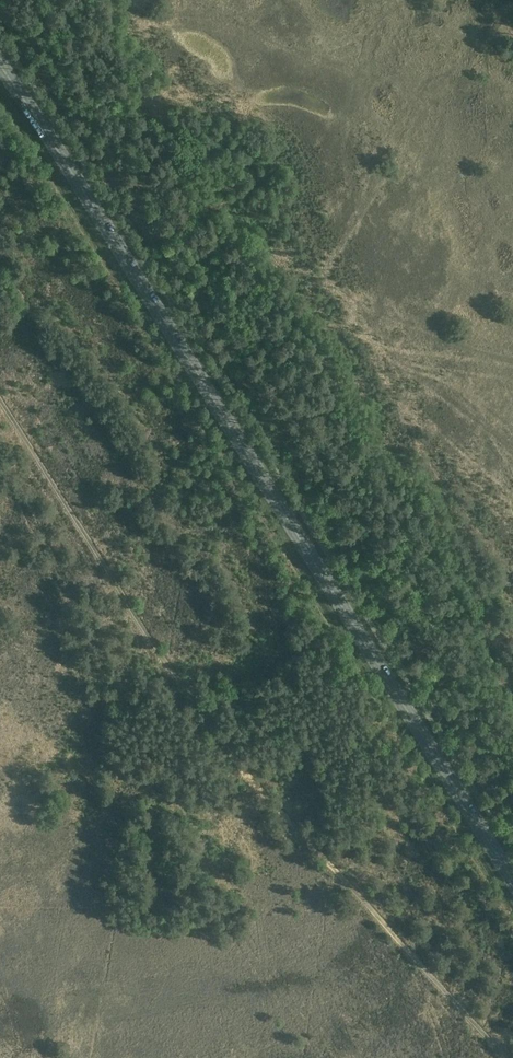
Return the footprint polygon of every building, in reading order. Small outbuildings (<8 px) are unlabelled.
[(229,450),(237,448),(235,440),(227,442),(229,450)] [(300,556),(306,553),(298,540),(293,543),(300,556)]
